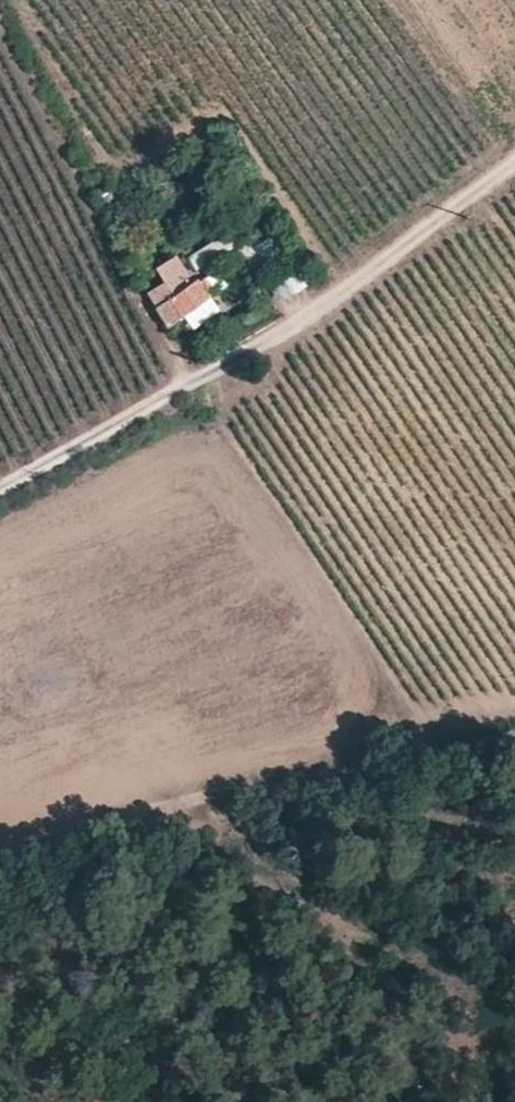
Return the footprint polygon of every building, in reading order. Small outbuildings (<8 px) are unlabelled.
[(158,302),(187,282),(177,268),(147,287),(158,302)] [(155,304),(167,322),(183,311),(210,292),(198,274),(187,282),(158,302),(155,304)] [(210,292),(183,311),(192,324),(219,305),(210,292)]
